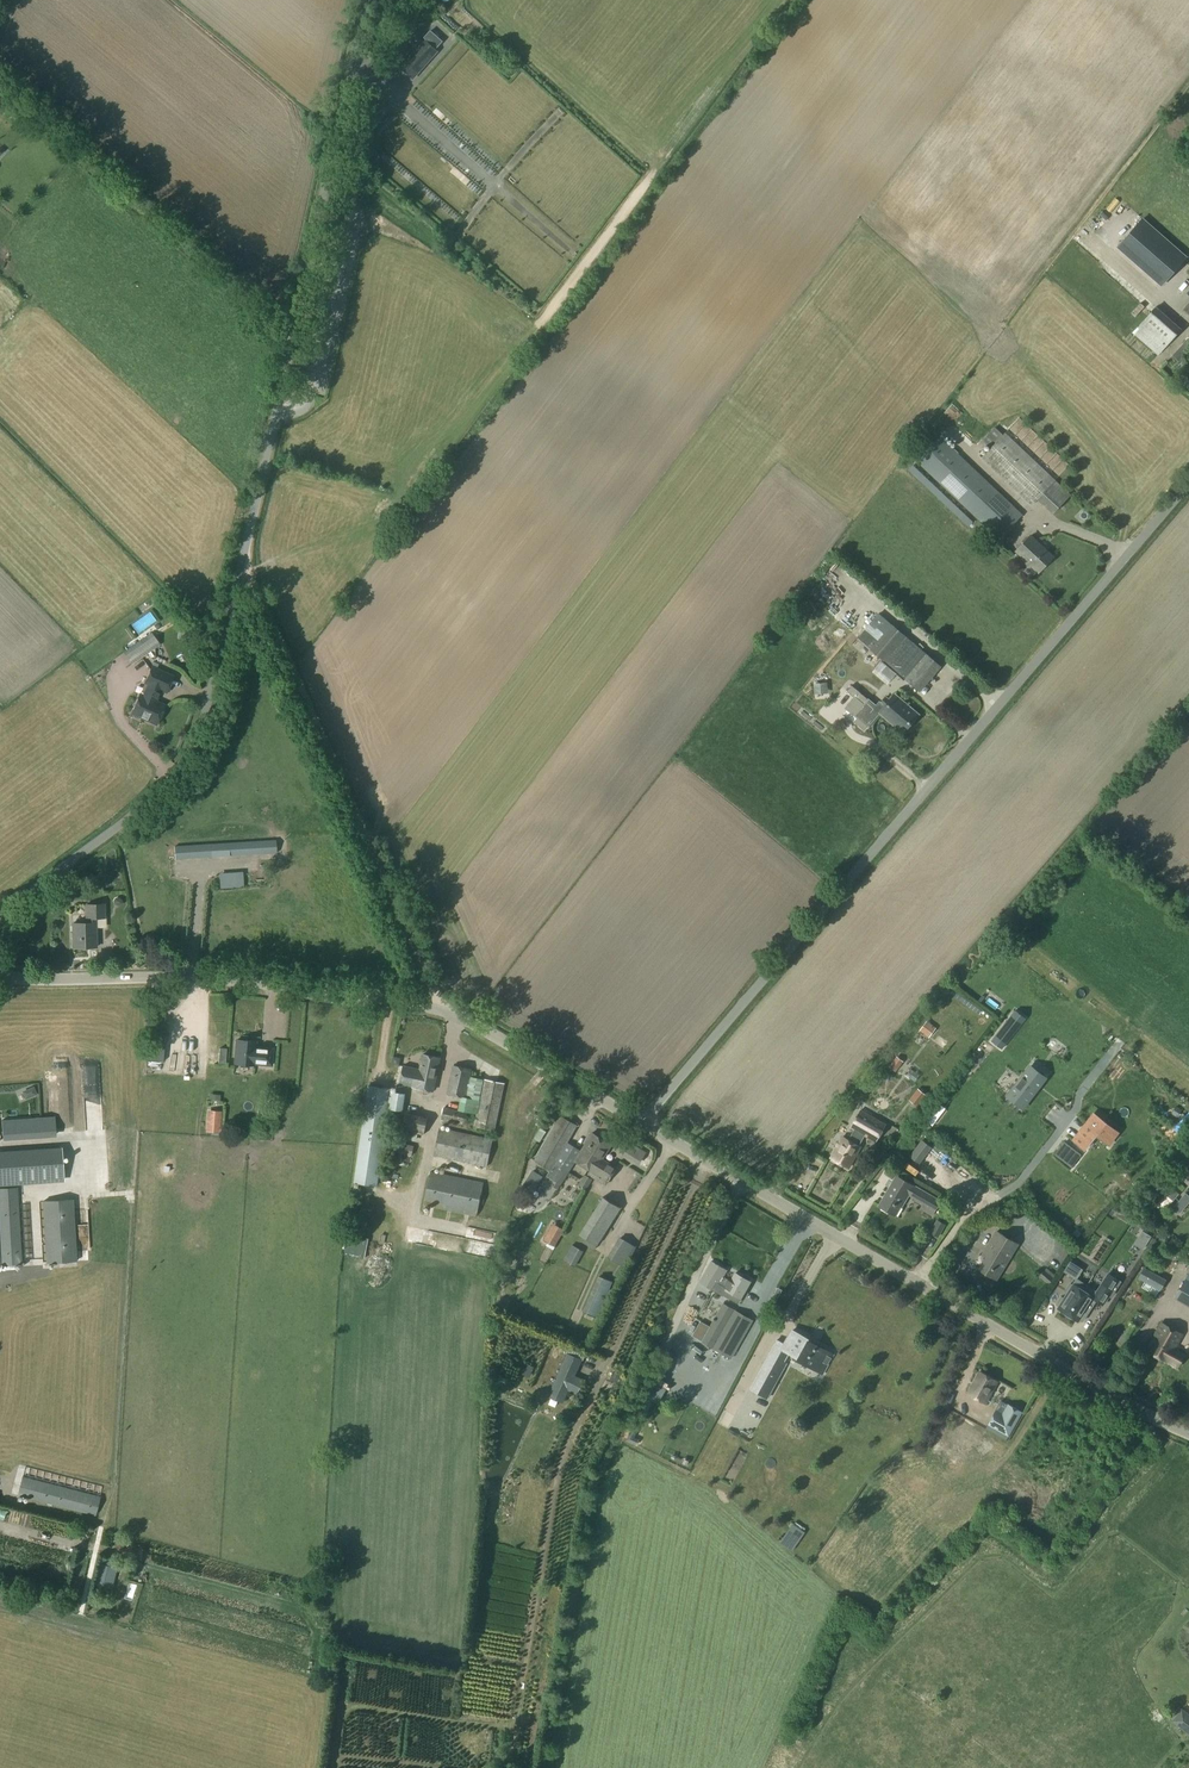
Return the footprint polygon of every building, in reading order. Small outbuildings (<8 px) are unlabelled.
[(425,41),(407,62),(418,72),(436,51),(425,41)] [(410,96),(414,89),(400,81),(396,87),(410,96)] [(0,106),(0,112),(5,116),(9,112),(1,105),(0,106)] [(1143,217),(1117,246),(1162,285),(1188,256),(1143,217)] [(1181,283),(1186,290),(1188,288),(1188,277),(1181,283)] [(1156,308),(1133,334),(1157,356),(1180,330),(1156,308)] [(1173,354),(1181,363),(1188,354),(1188,337),(1173,354)] [(1181,362),(1176,368),(1181,373),(1187,367),(1181,362)] [(1005,434),(982,458),(1032,506),(1038,500),(1053,514),(1071,496),(1005,434)] [(940,437),(917,462),(999,540),(1023,515),(940,437)] [(1031,537),(1017,551),(1022,557),(1020,559),(1030,568),(1032,566),(1039,573),(1053,558),(1031,537)] [(214,592),(219,573),(207,569),(202,589),(214,592)] [(890,625),(869,650),(899,679),(915,692),(937,667),(890,625)] [(151,632),(124,652),(133,664),(160,645),(151,632)] [(139,693),(131,713),(133,714),(134,717),(138,718),(141,717),(156,724),(158,719),(161,718),(162,716),(164,712),(163,709),(165,704),(156,700),(161,689),(166,691),(173,675),(151,666),(144,682),(147,684),(143,695),(139,693)] [(862,696),(848,712),(853,716),(853,717),(867,729),(880,714),(902,734),(918,715),(894,695),(890,701),(885,697),(879,703),(879,702),(875,706),(867,700),(862,696)] [(265,842),(228,844),(229,856),(265,854),(265,842)] [(210,845),(174,847),(175,859),(211,857),(210,845)] [(121,904),(122,901),(121,898),(118,897),(115,898),(114,901),(115,904),(118,905),(121,904)] [(87,922),(73,923),(73,938),(75,937),(75,948),(96,948),(95,927),(95,918),(105,918),(104,905),(87,906),(87,922)] [(1001,1049),(1025,1018),(1015,1010),(991,1041),(1001,1049)] [(919,1030),(928,1037),(936,1028),(927,1021),(919,1030)] [(237,1039),(235,1064),(274,1067),(275,1047),(258,1046),(258,1040),(237,1039)] [(218,1063),(225,1063),(227,1048),(220,1048),(218,1063)] [(398,1068),(397,1072),(399,1076),(401,1076),(400,1084),(433,1091),(440,1058),(423,1054),(420,1069),(401,1065),(398,1068)] [(897,1057),(889,1067),(895,1073),(904,1062),(897,1057)] [(451,1065),(446,1094),(467,1098),(472,1069),(451,1065)] [(75,1125),(76,1068),(62,1068),(62,1124),(75,1125)] [(1028,1069),(1009,1094),(1024,1105),(1043,1080),(1028,1069)] [(923,1086),(926,1078),(914,1073),(911,1080),(923,1086)] [(484,1079),(473,1126),(495,1131),(505,1083),(484,1079)] [(22,1091),(25,1100),(37,1095),(33,1086),(22,1091)] [(368,1086),(354,1184),(376,1187),(391,1089),(368,1086)] [(918,1089),(909,1101),(918,1108),(927,1096),(918,1089)] [(391,1092),(388,1110),(402,1112),(404,1094),(391,1092)] [(944,1109),(937,1104),(926,1118),(933,1124),(944,1109)] [(257,1107),(256,1118),(274,1120),(275,1109),(257,1107)] [(443,1108),(441,1120),(465,1125),(468,1113),(443,1108)] [(209,1110),(208,1131),(222,1132),(223,1111),(209,1110)] [(842,1137),(830,1159),(849,1169),(861,1147),(858,1145),(864,1135),(875,1141),(885,1123),(859,1110),(850,1127),(854,1130),(848,1140),(842,1137)] [(1171,1125),(1175,1119),(1165,1113),(1161,1119),(1171,1125)] [(404,1117),(401,1130),(424,1135),(427,1118),(405,1114),(404,1117)] [(391,1115),(388,1127),(401,1130),(404,1117),(391,1115)] [(1094,1115),(1075,1140),(1086,1148),(1096,1136),(1107,1144),(1116,1133),(1094,1115)] [(560,1116),(535,1160),(551,1170),(547,1176),(555,1181),(552,1187),(555,1189),(557,1190),(568,1172),(575,1161),(574,1161),(580,1151),(567,1143),(577,1125),(560,1116)] [(9,1141),(51,1140),(50,1119),(8,1120),(9,1141)] [(439,1127),(433,1156),(487,1167),(493,1139),(439,1127)] [(574,1161),(575,1161),(586,1168),(592,1159),(586,1155),(589,1150),(596,1155),(600,1148),(607,1152),(611,1145),(592,1133),(580,1151),(574,1161)] [(391,1142),(389,1151),(412,1156),(414,1147),(404,1144),(403,1144),(403,1141),(396,1139),(396,1143),(391,1142)] [(923,1139),(910,1156),(920,1163),(932,1146),(923,1139)] [(592,1159),(586,1168),(590,1170),(587,1174),(605,1185),(616,1167),(603,1159),(607,1152),(600,1148),(596,1155),(589,1150),(586,1155),(592,1159)] [(0,1156),(0,1183),(62,1179),(60,1152),(0,1156)] [(874,1153),(868,1158),(871,1162),(854,1175),(861,1183),(883,1164),(874,1153)] [(943,1154),(936,1164),(944,1170),(951,1160),(943,1154)] [(385,1164),(383,1172),(394,1174),(395,1166),(385,1164)] [(430,1170),(423,1205),(477,1216),(484,1182),(430,1170)] [(532,1170),(524,1184),(533,1190),(542,1176),(532,1170)] [(585,1175),(578,1185),(585,1189),(592,1179),(585,1175)] [(896,1175),(878,1206),(895,1216),(907,1196),(926,1207),(925,1210),(933,1215),(941,1201),(942,1201),(934,1196),(913,1185),(896,1175)] [(0,1189),(0,1238),(2,1265),(21,1264),(17,1188),(0,1189)] [(350,1210),(361,1210),(364,1189),(352,1188),(349,1209),(350,1210)] [(1173,1201),(1179,1195),(1172,1189),(1166,1195),(1173,1201)] [(1173,1208),(1180,1214),(1188,1203),(1188,1196),(1185,1193),(1173,1208)] [(603,1197),(580,1234),(586,1238),(597,1244),(620,1208),(603,1197)] [(73,1201),(44,1202),(47,1264),(76,1262),(73,1201)] [(350,1210),(349,1220),(359,1221),(361,1210),(350,1210)] [(518,1211),(516,1217),(528,1220),(529,1214),(518,1211)] [(937,1220),(930,1232),(938,1237),(946,1225),(937,1220)] [(553,1225),(545,1241),(555,1246),(564,1230),(553,1225)] [(997,1231),(975,1266),(997,1279),(1018,1244),(997,1231)] [(1149,1251),(1158,1238),(1149,1232),(1140,1244),(1149,1251)] [(618,1237),(606,1258),(620,1266),(632,1245),(618,1237)] [(597,1244),(586,1238),(583,1242),(594,1249),(597,1244)] [(571,1245),(563,1260),(575,1267),(583,1251),(571,1245)] [(365,1247),(356,1247),(356,1267),(366,1266),(365,1247)] [(711,1260),(699,1281),(715,1291),(719,1285),(741,1297),(750,1281),(735,1272),(735,1274),(711,1260)] [(1072,1264),(1066,1273),(1071,1276),(1077,1267),(1072,1264)] [(1046,1269),(1039,1278),(1049,1285),(1056,1276),(1046,1269)] [(1166,1282),(1144,1270),(1139,1280),(1145,1283),(1160,1291),(1161,1292),(1166,1282)] [(1086,1287),(1068,1315),(1078,1322),(1080,1320),(1083,1321),(1087,1314),(1084,1313),(1089,1305),(1092,1307),(1096,1301),(1102,1305),(1111,1291),(1113,1293),(1120,1283),(1108,1275),(1096,1293),(1086,1287)] [(600,1277),(584,1311),(597,1316),(612,1282),(600,1277)] [(1060,1298),(1055,1305),(1058,1307),(1057,1308),(1068,1315),(1086,1287),(1076,1280),(1070,1288),(1067,1286),(1063,1293),(1066,1295),(1063,1299),(1060,1298)] [(1176,1299),(1188,1306),(1188,1283),(1186,1281),(1176,1299)] [(723,1304),(701,1342),(732,1359),(753,1321),(746,1317),(723,1304)] [(1123,1334),(1118,1343),(1127,1347),(1138,1327),(1129,1323),(1124,1334),(1123,1334)] [(1162,1323),(1146,1350),(1177,1367),(1184,1354),(1175,1349),(1182,1334),(1162,1323)] [(776,1342),(750,1387),(767,1397),(786,1362),(784,1361),(788,1354),(822,1373),(832,1355),(826,1352),(827,1350),(817,1345),(816,1346),(808,1342),(809,1341),(792,1331),(783,1346),(776,1342)] [(580,1335),(578,1342),(592,1346),(594,1339),(580,1335)] [(606,1344),(602,1350),(612,1356),(616,1350),(606,1344)] [(553,1385),(547,1399),(558,1405),(562,1406),(562,1405),(568,1392),(577,1396),(584,1381),(575,1377),(582,1361),(567,1354),(553,1385)] [(526,1363),(522,1373),(529,1376),(534,1366),(526,1363)] [(979,1371),(968,1393),(986,1402),(998,1381),(979,1371)] [(997,1410),(989,1425),(1010,1436),(1023,1411),(1008,1403),(1003,1413),(997,1410)] [(739,1417),(709,1481),(723,1488),(754,1424),(739,1417)] [(22,1476),(16,1496),(95,1516),(100,1496),(22,1476)] [(704,1480),(701,1489),(709,1492),(712,1483),(704,1480)] [(898,1503),(896,1508),(904,1513),(907,1508),(898,1503)] [(800,1550),(809,1537),(800,1530),(791,1543),(800,1550)] [(108,1568),(98,1565),(94,1585),(103,1587),(108,1568)] [(1179,1726),(1188,1733),(1188,1714),(1179,1726)]
